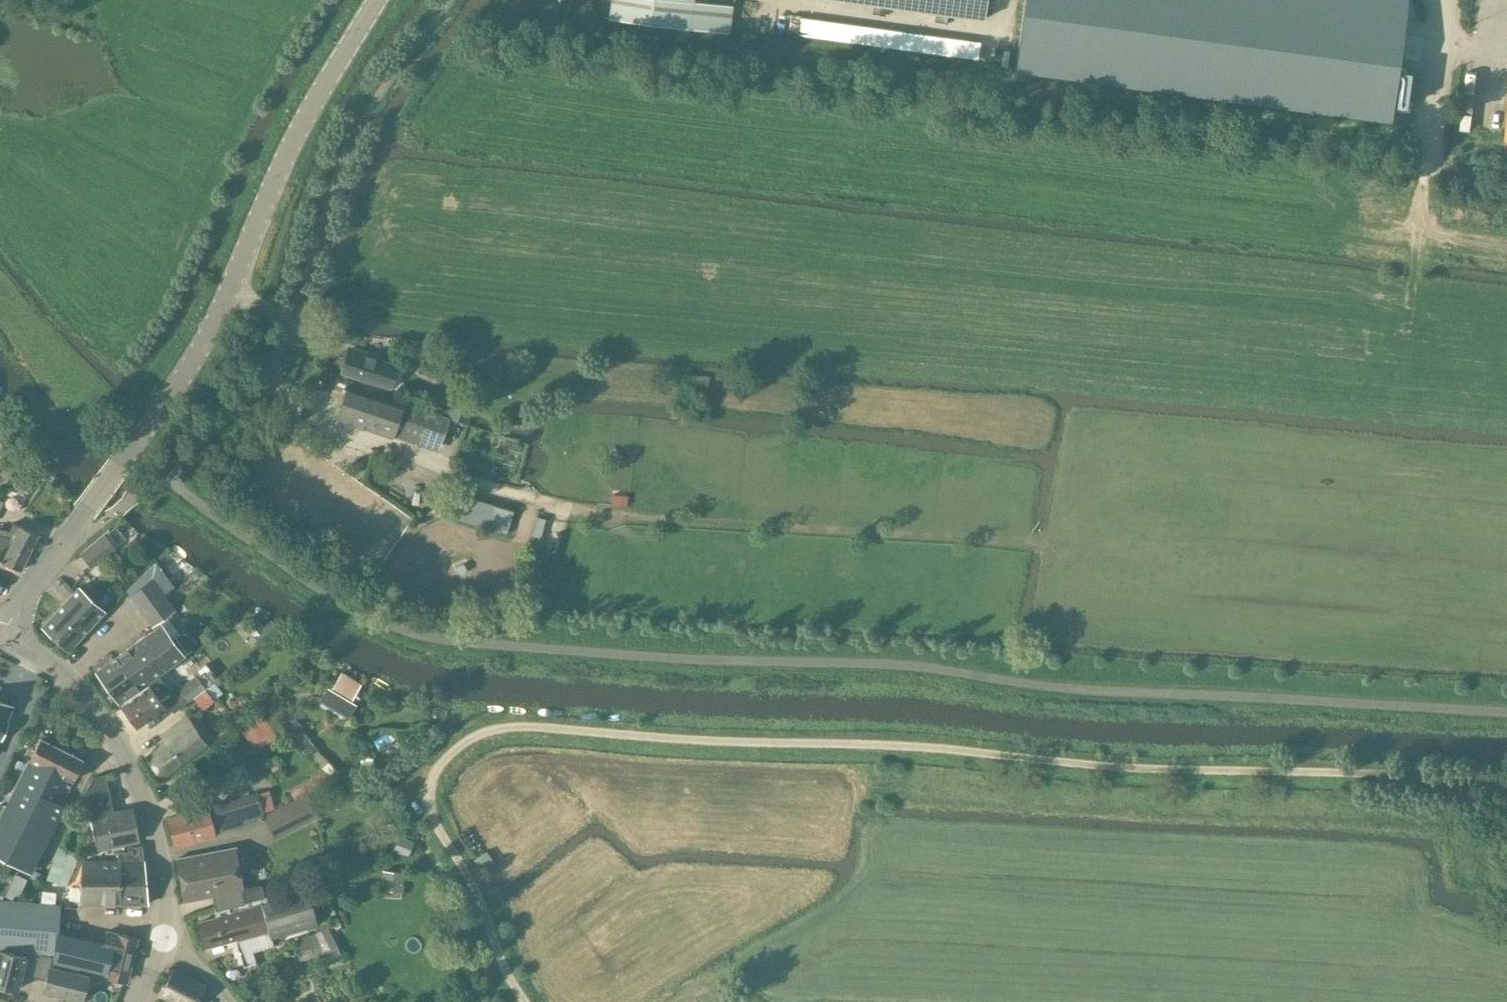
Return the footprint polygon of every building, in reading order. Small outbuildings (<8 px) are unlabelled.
[(610,17),(657,23),(688,28),(692,28),(729,33),(733,6),(692,0),(612,0),(610,17)] [(986,0),(854,0),(984,17),(986,0)] [(1022,69),(1374,116),(1391,10),(1321,0),(1031,0),(1022,69)] [(895,27),(797,17),(795,34),(893,44),(895,27)] [(1481,179),(1482,167),(1470,166),(1469,178),(1481,179)] [(341,372),(390,387),(397,365),(348,350),(341,372)] [(393,436),(394,432),(404,402),(404,401),(347,382),(336,417),(393,436)] [(467,422),(473,404),(455,399),(449,417),(467,422)] [(451,418),(404,402),(394,432),(440,448),(451,418)] [(13,449),(22,440),(14,433),(6,442),(13,449)] [(434,502),(442,484),(434,480),(426,498),(434,502)] [(627,506),(627,496),(612,495),(611,505),(627,506)] [(490,505),(483,529),(503,534),(509,510),(490,505)] [(2,561),(20,570),(37,533),(19,525),(15,533),(0,529),(0,561),(2,561)] [(103,534),(79,553),(91,567),(115,548),(103,534)] [(128,594),(136,605),(160,588),(152,577),(128,594)] [(104,611),(78,587),(42,626),(68,649),(104,611)] [(136,605),(144,616),(168,598),(160,588),(136,605)] [(168,598),(144,616),(152,626),(176,609),(168,598)] [(161,624),(150,632),(96,671),(119,702),(184,655),(192,649),(180,632),(171,638),(161,624)] [(217,678),(206,664),(193,674),(194,675),(178,687),(187,700),(204,688),(217,678)] [(341,672),(328,694),(339,700),(335,706),(345,711),(361,683),(341,672)] [(121,705),(122,705),(137,726),(165,706),(162,703),(173,695),(160,677),(121,705)] [(202,709),(214,700),(206,690),(194,699),(202,709)] [(1,738),(8,722),(6,721),(12,706),(0,700),(0,738),(1,738)] [(273,710),(269,715),(277,722),(282,717),(273,710)] [(277,735),(260,711),(248,720),(266,743),(277,735)] [(303,725),(289,713),(279,723),(293,736),(303,725)] [(208,742),(188,717),(186,715),(160,735),(165,741),(146,756),(163,777),(208,742)] [(40,738),(29,759),(72,780),(83,759),(40,738)] [(31,870),(64,806),(61,804),(73,781),(72,781),(72,780),(29,759),(0,817),(0,856),(30,872),(31,870)] [(84,792),(89,816),(91,816),(98,849),(138,841),(131,808),(113,811),(105,774),(93,776),(84,792)] [(208,806),(167,818),(174,845),(214,833),(215,833),(223,827),(243,821),(263,814),(257,794),(209,807),(208,806)] [(275,839),(319,816),(308,795),(264,818),(275,839)] [(399,837),(393,854),(409,859),(415,842),(399,837)] [(118,859),(144,859),(142,845),(127,846),(127,851),(118,851),(118,859)] [(72,884),(78,851),(54,847),(48,880),(72,884)] [(183,900),(212,894),(213,894),(216,909),(246,903),(243,888),(235,847),(175,858),(183,900)] [(486,850),(474,859),(482,871),(495,862),(486,850)] [(144,859),(118,859),(81,860),(80,881),(78,904),(120,904),(148,904),(144,859)] [(403,890),(404,871),(382,869),(381,888),(403,890)] [(27,879),(15,873),(7,890),(15,894),(19,896),(27,879)] [(261,904),(217,916),(199,921),(206,947),(237,938),(244,965),(255,962),(252,950),(272,944),(270,937),(318,925),(309,888),(261,901),(261,904)] [(39,955),(53,958),(59,933),(58,933),(60,906),(0,900),(0,949),(39,955)] [(300,952),(314,945),(319,955),(337,947),(328,927),(310,935),(295,942),(300,952)] [(102,979),(103,976),(127,982),(138,937),(118,933),(118,932),(107,929),(103,943),(59,933),(53,958),(51,965),(88,975),(102,979)] [(17,989),(21,974),(33,977),(39,955),(0,949),(0,985),(17,989)] [(87,976),(88,975),(51,965),(53,958),(39,955),(33,977),(46,980),(43,990),(82,999),(84,989),(87,987),(89,979),(87,976)] [(159,995),(173,1001),(195,1001),(204,985),(173,968),(159,995)]
